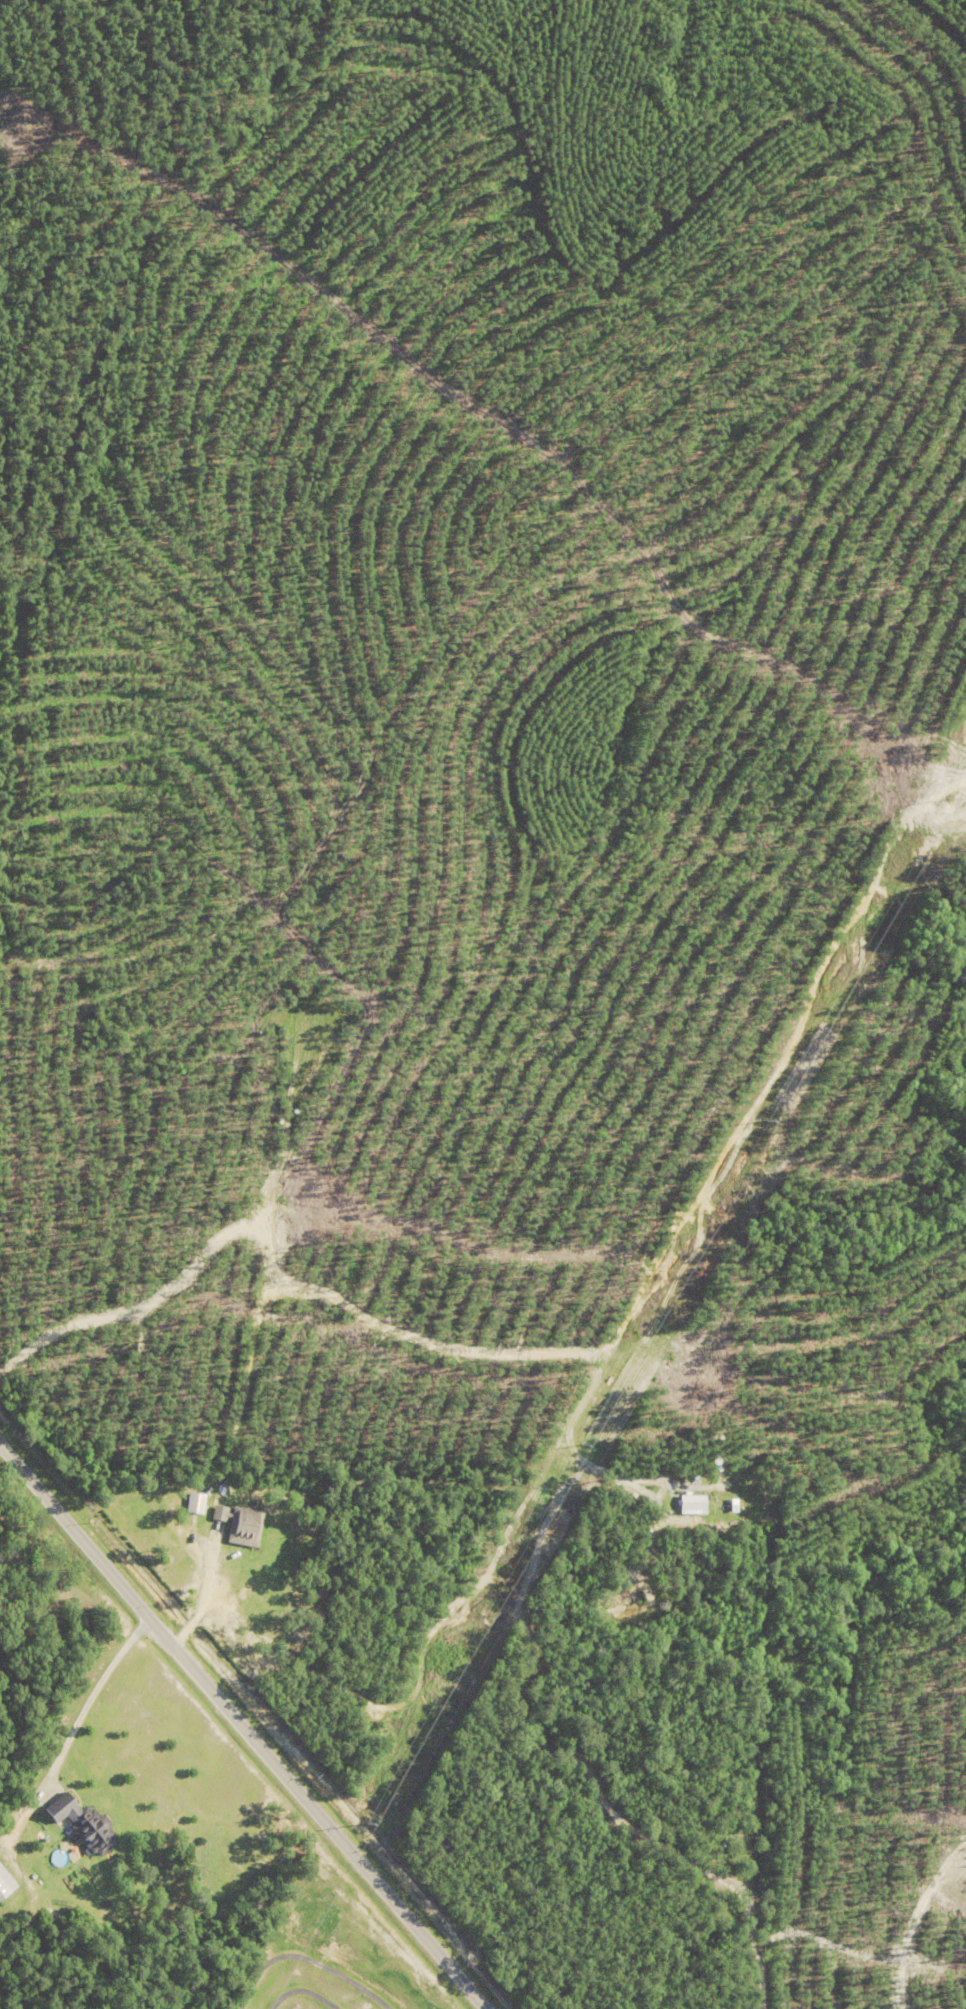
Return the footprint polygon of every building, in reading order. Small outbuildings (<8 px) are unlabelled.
[(201,1515),(205,1495),(189,1492),(184,1511),(201,1515)] [(703,1514),(703,1495),(676,1495),(677,1514),(703,1514)] [(227,1508),(212,1505),(209,1518),(224,1521),(227,1508)] [(224,1542),(254,1548),(261,1511),(231,1505),(224,1542)] [(85,1818),(63,1791),(39,1810),(50,1825),(61,1817),(93,1859),(116,1841),(93,1812),(85,1818)] [(15,1887),(0,1868),(0,1899),(15,1887)]
